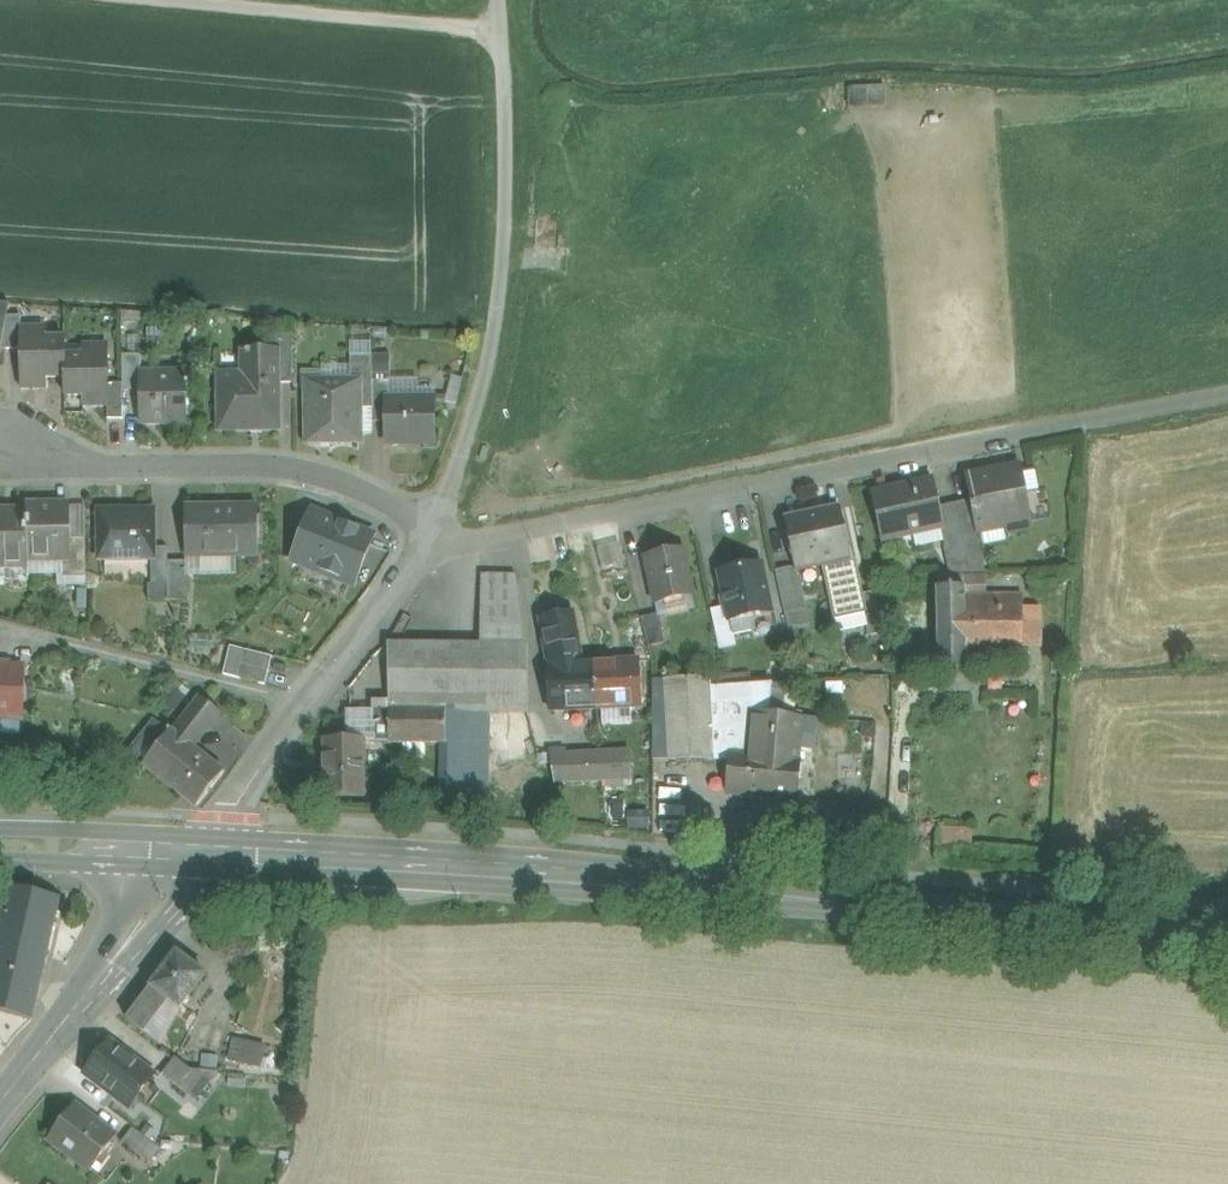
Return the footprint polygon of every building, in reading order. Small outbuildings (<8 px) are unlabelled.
[(888,114),(888,91),(856,91),(856,114),(888,114)] [(0,304),(0,340),(3,340),(8,317),(10,304),(0,304)] [(21,317),(8,317),(3,340),(1,350),(21,350),(20,330),(21,330),(21,317)] [(293,323),(269,321),(270,335),(293,335),(293,323)] [(372,328),(352,327),(352,356),(372,356),(372,328)] [(21,330),(20,330),(21,350),(21,388),(47,387),(47,377),(65,377),(65,358),(65,340),(46,340),(46,330),(21,330)] [(83,332),(83,347),(108,347),(108,331),(83,332)] [(376,331),(376,346),(390,346),(390,331),(376,331)] [(142,333),(127,337),(131,352),(146,348),(142,333)] [(293,335),(270,335),(270,352),(279,352),(279,384),(293,383),(293,335)] [(109,384),(108,347),(83,347),(82,347),(82,358),(65,358),(65,377),(65,395),(83,395),(83,405),(108,405),(109,405),(109,384)] [(242,353),(243,375),(219,375),(219,430),(280,430),(279,384),(279,352),(270,352),(242,353)] [(141,356),(123,356),(123,384),(123,390),(140,390),(140,374),(141,373),(141,356)] [(352,356),(351,356),(351,359),(351,383),(359,383),(359,410),(373,410),(373,382),(372,364),(372,356),(352,356)] [(351,359),(322,359),(323,370),(323,383),(351,383),(351,359)] [(389,364),(372,364),(373,382),(390,382),(390,380),(389,364)] [(323,370),(302,370),(302,390),(308,390),(308,383),(323,383),(323,370)] [(418,380),(390,380),(390,382),(390,400),(436,399),(436,403),(449,403),(461,406),(469,374),(439,372),(437,389),(427,389),(418,389),(418,380)] [(186,379),(157,379),(157,373),(141,373),(140,374),(140,390),(140,420),(157,420),(157,424),(187,423),(186,379)] [(390,382),(373,382),(373,410),(373,423),(388,423),(387,400),(390,400),(390,382)] [(323,383),(308,383),(308,390),(308,441),(359,441),(359,410),(359,383),(351,383),(323,383)] [(123,384),(109,384),(109,405),(108,405),(108,420),(123,419),(123,390),(123,384)] [(390,400),(387,400),(388,423),(388,443),(433,443),(433,424),(436,424),(436,403),(436,399),(390,400)] [(1019,466),(967,476),(971,500),(978,532),(979,532),(1030,522),(1019,466)] [(931,481),(896,489),(896,486),(873,491),(884,540),(941,527),(943,527),(939,507),(932,478),(931,478),(931,481)] [(971,500),(957,503),(965,541),(981,538),(979,532),(978,532),(971,500)] [(957,503),(939,507),(943,527),(941,527),(945,545),(965,541),(957,503)] [(71,506),(27,507),(27,512),(28,559),(63,559),(62,540),(71,540),(71,506)] [(258,506),(185,507),(186,557),(188,557),(237,557),(258,556),(258,506)] [(840,509),(784,520),(795,569),(825,562),(833,561),(831,554),(849,550),(840,509)] [(153,511),(99,512),(100,560),(151,559),(154,559),(154,548),(153,511)] [(0,513),(0,566),(28,565),(28,559),(27,512),(0,513)] [(293,559),(355,583),(373,539),(311,514),(293,559)] [(87,577),(86,540),(71,540),(62,540),(63,559),(63,577),(87,577)] [(168,548),(154,548),(154,559),(151,559),(152,585),(152,586),(168,586),(168,548)] [(682,549),(646,558),(655,605),(692,596),(682,549)] [(849,550),(831,554),(833,561),(825,562),(837,616),(862,610),(859,594),(851,556),(849,550)] [(599,558),(605,591),(625,587),(619,554),(599,558)] [(237,557),(188,557),(188,562),(188,579),(237,578),(237,557)] [(63,577),(63,559),(28,559),(28,565),(28,578),(63,577)] [(188,579),(188,562),(168,562),(168,586),(169,601),(188,601),(188,579)] [(761,564),(719,573),(726,606),(729,621),(731,621),(753,617),(772,613),(761,564)] [(0,566),(0,584),(28,583),(28,578),(28,565),(0,566)] [(775,571),(784,613),(799,609),(790,567),(775,571)] [(516,576),(481,575),(480,645),(524,645),(516,576)] [(168,586),(152,586),(152,585),(149,585),(148,601),(169,601),(168,586)] [(965,587),(952,588),(952,585),(949,585),(949,588),(937,588),(939,669),(966,669),(965,596),(965,587)] [(873,592),(859,594),(862,610),(865,623),(879,620),(873,592)] [(1022,595),(965,596),(966,669),(981,669),(980,661),(1021,661),(1021,646),(1022,607),(1022,595)] [(726,606),(710,610),(711,611),(716,636),(733,633),(731,621),(729,621),(726,606)] [(1042,607),(1022,607),(1021,646),(1041,646),(1042,607)] [(862,610),(837,616),(840,629),(865,623),(862,610)] [(579,649),(573,614),(540,620),(547,655),(548,655),(550,664),(548,665),(551,712),(597,710),(596,708),(597,708),(595,664),(594,662),(580,663),(578,650),(579,649)] [(659,614),(641,618),(648,647),(665,644),(659,614)] [(753,617),(731,621),(733,633),(733,635),(755,631),(753,617)] [(480,645),(387,643),(389,703),(389,709),(446,709),(445,743),(463,743),(461,791),(488,791),(489,713),(527,713),(527,645),(524,645),(480,645)] [(231,647),(224,675),(265,685),(272,657),(231,647)] [(640,661),(595,664),(597,708),(642,706),(640,661)] [(0,666),(0,717),(3,717),(21,718),(23,667),(0,666)] [(749,674),(725,676),(728,687),(750,686),(749,674)] [(710,678),(653,680),(653,760),(730,761),(731,753),(750,755),(754,713),(769,714),(772,684),(750,686),(728,687),(711,688),(710,678)] [(189,692),(176,682),(161,700),(174,711),(189,692)] [(798,683),(772,684),(769,714),(782,715),(784,692),(799,691),(798,683)] [(199,696),(186,713),(202,725),(208,730),(221,713),(199,696)] [(372,710),(349,709),(349,741),(365,741),(365,742),(371,742),(372,710)] [(389,709),(372,709),(372,710),(371,742),(388,742),(389,743),(442,743),(445,743),(446,709),(389,709)] [(186,713),(172,731),(187,743),(202,725),(186,713)] [(769,714),(754,713),(750,755),(731,753),(730,761),(727,793),(797,800),(801,749),(803,730),(804,717),(782,715),(769,714)] [(21,718),(3,717),(2,734),(21,734),(21,718)] [(168,733),(153,721),(128,754),(196,808),(224,772),(194,748),(187,743),(172,731),(171,730),(168,733)] [(202,725),(187,743),(194,748),(208,730),(202,725)] [(815,730),(803,730),(801,749),(813,750),(815,730)] [(349,741),(323,740),(323,796),(364,797),(365,742),(365,741),(349,741)] [(445,743),(442,743),(441,790),(461,791),(463,743),(445,743)] [(565,751),(549,752),(554,781),(566,781),(565,756),(566,756),(565,751)] [(630,753),(601,755),(602,779),(632,778),(630,753)] [(566,756),(565,756),(566,781),(590,780),(588,755),(566,756)] [(601,755),(588,755),(590,780),(602,779),(601,755)] [(60,898),(18,888),(19,888),(10,886),(2,922),(1,927),(51,941),(60,898)] [(1,927),(0,931),(0,1012),(33,1020),(51,941),(1,927)] [(205,974),(177,953),(127,1019),(142,1031),(166,998),(179,1008),(180,1008),(205,974)] [(179,1008),(166,998),(142,1031),(161,1047),(176,1058),(201,1025),(180,1008),(179,1008)] [(154,1076),(109,1042),(85,1074),(113,1095),(130,1108),(154,1076)] [(262,1047),(233,1045),(232,1060),(260,1063),(262,1047)] [(209,1085),(176,1058),(162,1075),(196,1102),(209,1085)] [(113,1095),(104,1107),(133,1129),(143,1117),(130,1108),(113,1095)] [(86,1113),(74,1105),(48,1140),(53,1143),(91,1172),(117,1136),(86,1113)] [(153,1144),(133,1129),(122,1143),(149,1164),(160,1149),(153,1144)]
